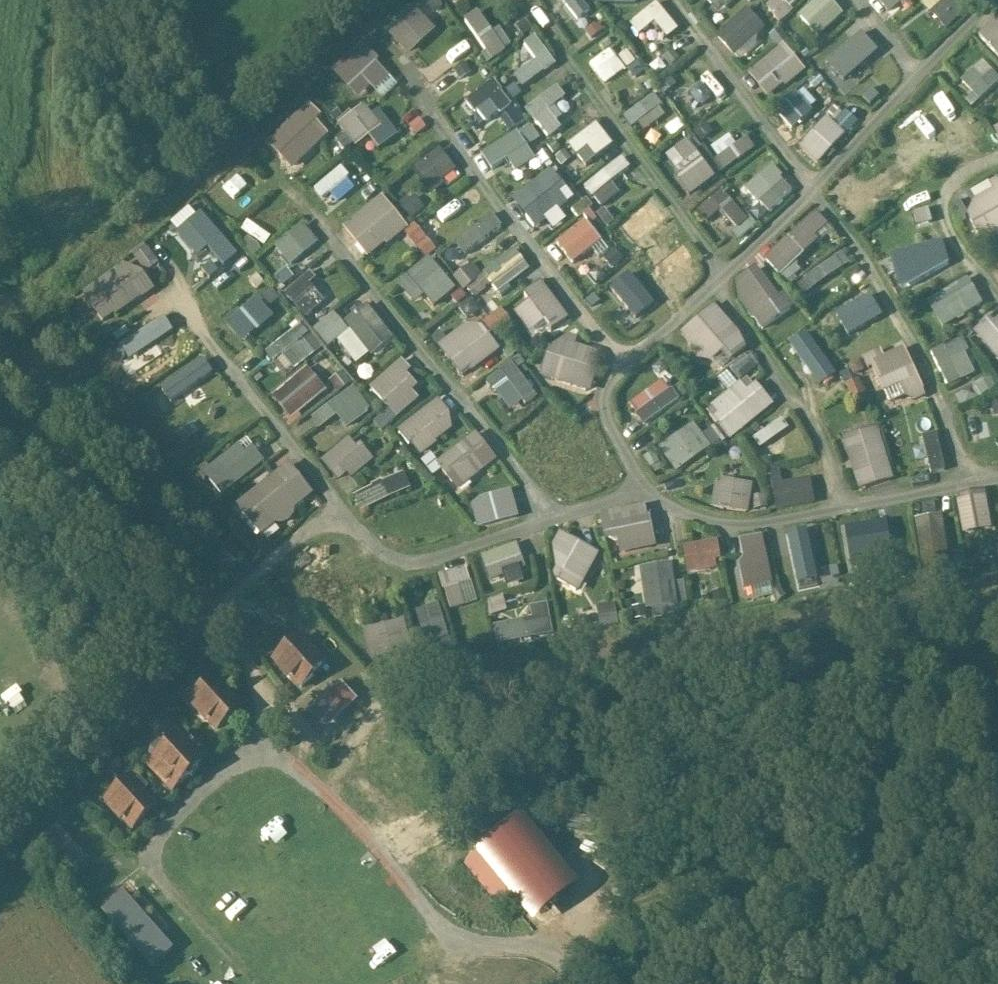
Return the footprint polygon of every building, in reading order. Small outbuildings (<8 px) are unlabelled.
[(578,21),(595,10),(588,0),(565,0),(578,21)] [(660,21),(671,36),(683,27),(662,0),(634,21),(643,33),(660,21)] [(732,0),(712,0),(722,10),(732,0)] [(848,10),(838,0),(816,0),(802,14),(822,35),(848,10)] [(893,11),(907,0),(884,0),(893,11)] [(972,6),(966,0),(927,0),(926,1),(951,27),(972,6)] [(413,54),(441,27),(417,3),(390,30),(413,54)] [(720,32),(737,53),(770,25),(752,5),(720,32)] [(494,59),(517,45),(504,25),(497,29),(483,7),(467,18),(494,59)] [(982,33),(997,49),(997,18),(982,33)] [(541,34),(528,41),(539,61),(518,73),(525,85),(560,65),(541,34)] [(375,84),(386,96),(402,81),(366,40),(336,67),(362,96),(375,84)] [(790,41),(752,69),(772,96),(810,68),(790,41)] [(836,41),(815,60),(833,79),(854,60),(836,41)] [(593,62),(609,83),(630,66),(614,46),(593,62)] [(984,98),(997,86),(997,69),(988,57),(965,77),(984,98)] [(471,95),(489,123),(504,114),(516,132),(531,122),(521,108),(520,109),(498,77),(471,95)] [(550,135),(581,110),(560,84),(529,108),(550,135)] [(806,84),(781,109),(798,127),(823,102),(806,84)] [(690,119),(726,99),(718,86),(705,94),(700,85),(678,97),(690,119)] [(657,93),(630,112),(644,131),(671,112),(657,93)] [(337,127),(355,147),(372,132),(385,146),(401,132),(371,97),(337,127)] [(271,140),(298,168),(334,133),(321,120),(327,114),(313,99),(271,140)] [(850,106),(838,116),(848,129),(860,120),(850,106)] [(803,144),(822,162),(850,132),(831,114),(803,144)] [(573,144),(591,164),(618,142),(600,121),(573,144)] [(539,159),(532,143),(542,138),(536,125),(486,148),(495,167),(514,158),(518,168),(539,159)] [(751,135),(740,142),(733,132),(713,145),(729,167),(759,146),(751,135)] [(690,137),(667,156),(698,192),(721,173),(690,137)] [(436,191),(463,168),(444,144),(416,167),(436,191)] [(616,181),(635,165),(626,154),(588,185),(605,206),(624,190),(616,181)] [(748,187),(773,212),(799,188),(774,162),(748,187)] [(316,187),(333,209),(362,186),(345,164),(316,187)] [(571,215),(564,208),(579,194),(552,166),(517,200),(542,226),(551,218),(559,227),(571,215)] [(243,170),(218,198),(236,215),(261,186),(243,170)] [(997,235),(997,176),(966,192),(990,239),(997,235)] [(706,204),(738,241),(758,224),(726,187),(706,204)] [(919,191),(906,198),(921,227),(934,221),(919,191)] [(347,223),(373,257),(409,230),(429,256),(440,247),(420,221),(413,226),(388,193),(347,223)] [(655,198),(622,217),(635,239),(667,220),(655,198)] [(214,253),(232,237),(201,204),(183,221),(214,253)] [(262,250),(286,228),(265,204),(241,226),(262,250)] [(805,267),(800,262),(837,226),(819,208),(768,258),(790,280),(805,267)] [(468,253),(507,224),(497,211),(458,239),(468,253)] [(589,216),(560,241),(578,262),(607,237),(589,216)] [(308,221),(279,245),(294,264),(323,240),(308,221)] [(705,259),(692,241),(683,248),(674,235),(653,250),(675,281),(705,259)] [(904,283),(956,267),(947,236),(894,252),(904,283)] [(152,244),(85,289),(108,323),(160,287),(151,273),(165,264),(152,244)] [(487,271),(503,292),(535,267),(519,246),(487,271)] [(844,248),(808,277),(817,289),(854,260),(844,248)] [(438,305),(461,286),(434,254),(402,281),(420,302),(429,295),(438,305)] [(477,260),(457,273),(468,290),(488,277),(477,260)] [(789,290),(782,294),(762,265),(735,283),(767,329),(800,306),(789,290)] [(286,284),(298,275),(291,266),(279,274),(286,284)] [(328,299),(314,281),(321,276),(314,268),(287,289),(308,315),(328,299)] [(605,289),(635,322),(656,302),(626,270),(605,289)] [(974,275),(931,296),(945,324),(988,304),(974,275)] [(195,294),(214,322),(236,307),(217,279),(195,294)] [(546,279),(528,292),(533,300),(518,311),(538,340),(572,315),(546,279)] [(859,299),(868,316),(852,324),(858,337),(888,320),(873,292),(859,299)] [(247,341),(278,314),(261,295),(230,322),(247,341)] [(362,365),(398,335),(371,301),(347,320),(338,309),(317,327),(332,345),(341,339),(362,365)] [(716,370),(752,343),(722,302),(686,329),(716,370)] [(486,322),(499,337),(518,322),(504,306),(486,322)] [(480,317),(443,346),(466,377),(504,348),(480,317)] [(302,320),(269,350),(292,374),(325,344),(302,320)] [(827,372),(845,365),(836,345),(826,349),(816,325),(787,336),(797,362),(819,353),(827,372)] [(546,377),(595,390),(607,351),(579,343),(581,336),(560,329),(546,377)] [(935,350),(951,386),(982,372),(966,336),(935,350)] [(733,438),(778,405),(753,371),(760,365),(751,353),(721,376),(732,391),(710,408),(733,438)] [(412,373),(417,368),(405,356),(373,386),(400,415),(427,389),(412,373)] [(489,380),(515,411),(526,401),(530,406),(543,395),(514,360),(489,380)] [(275,394),(296,418),(332,388),(311,363),(275,394)] [(646,423),(683,401),(670,378),(633,400),(646,423)] [(324,427),(341,413),(352,427),(377,408),(357,383),(315,415),(324,427)] [(424,455),(462,424),(441,397),(402,428),(424,455)] [(764,446),(794,428),(787,417),(757,435),(764,446)] [(662,446),(681,472),(725,440),(715,427),(708,433),(698,419),(662,446)] [(847,435),(861,487),(898,478),(883,425),(847,435)] [(483,431),(438,460),(457,490),(502,462),(483,431)] [(933,471),(949,469),(944,432),(929,433),(933,471)] [(325,459),(347,484),(377,459),(354,433),(325,459)] [(208,470),(227,493),(270,458),(250,434),(208,470)] [(268,536),(320,492),(293,460),(241,504),(268,536)] [(408,470),(357,493),(364,509),(415,487),(408,470)] [(776,471),(778,506),(818,504),(817,477),(785,479),(785,470),(776,471)] [(722,476),(717,505),(753,512),(758,483),(722,476)] [(481,527),(523,515),(515,488),(473,500),(481,527)] [(962,492),(967,533),(996,529),(991,488),(962,492)] [(624,537),(626,553),(660,549),(654,504),(605,511),(609,539),(624,537)] [(921,517),(927,570),(969,565),(967,550),(952,552),(948,514),(921,517)] [(783,564),(809,554),(799,529),(773,539),(783,564)] [(874,531),(876,560),(901,559),(900,529),(874,531)] [(568,533),(550,575),(586,591),(605,549),(568,533)] [(744,537),(750,588),(776,585),(770,533),(744,537)] [(723,538),(687,543),(691,572),(727,567),(723,538)] [(522,539),(482,554),(492,581),(509,575),(513,587),(537,578),(522,539)] [(651,615),(682,610),(680,602),(691,600),(688,579),(679,581),(676,560),(644,565),(651,615)] [(445,571),(452,607),(480,601),(473,566),(445,571)] [(431,649),(455,643),(444,601),(420,607),(431,649)] [(537,615),(498,623),(502,643),(559,632),(553,601),(535,604),(537,615)] [(377,659),(417,646),(407,616),(367,629),(377,659)] [(290,648),(283,647),(282,672),(290,680),(293,679),(302,689),(313,678),(311,675),(322,666),(298,640),(290,648)] [(205,689),(199,689),(197,713),(205,721),(210,721),(217,730),(229,719),(228,717),(238,707),(214,681),(205,689)] [(153,765),(150,768),(172,790),(179,784),(182,784),(187,779),(194,781),(196,774),(200,769),(199,765),(206,757),(204,755),(203,747),(197,748),(192,744),(191,745),(183,737),(165,753),(160,751),(151,758),(153,765)] [(154,808),(130,781),(122,790),(115,788),(115,797),(108,802),(114,809),(113,815),(121,822),(126,822),(133,831),(146,820),(144,816),(154,808)] [(546,918),(587,886),(531,814),(469,861),(503,905),(524,889),(546,918)] [(76,875),(95,857),(60,822),(42,840),(76,875)]
